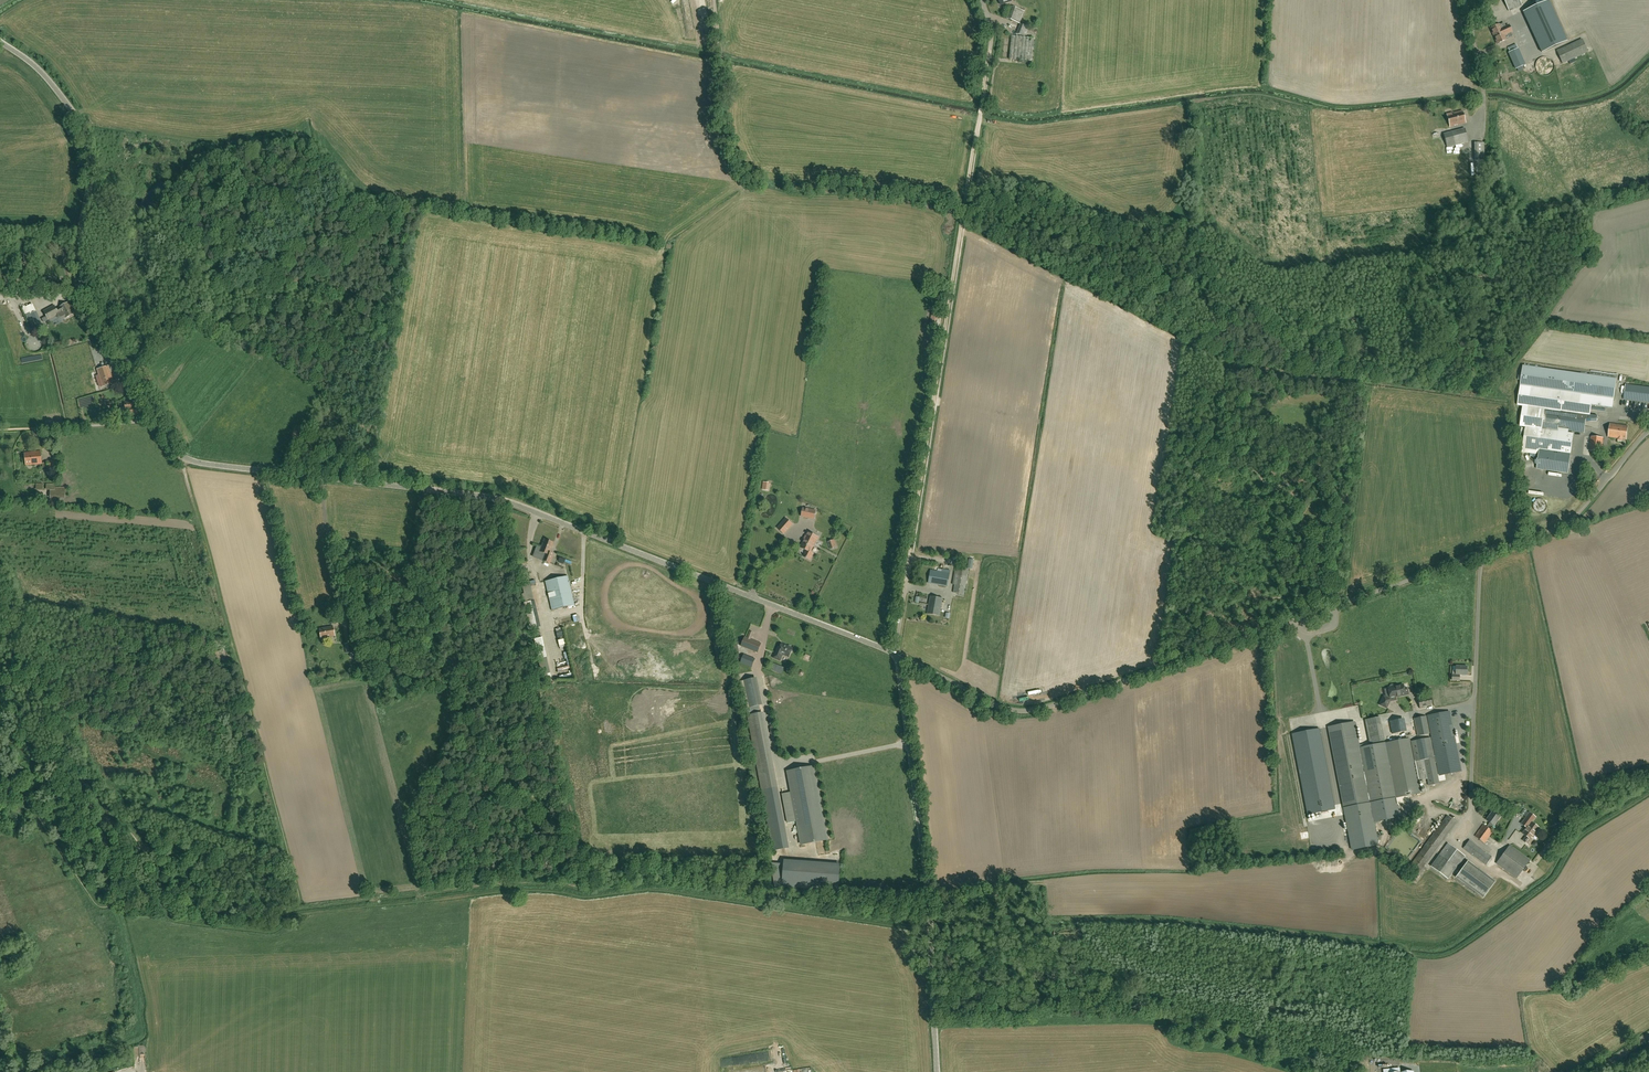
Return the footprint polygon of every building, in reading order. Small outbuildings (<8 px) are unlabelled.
[(1509,11),(1522,5),(1520,0),(1504,0),(1509,11)] [(1548,0),(1523,12),(1542,52),(1567,41),(1548,0)] [(1011,6),(1006,18),(1020,23),(1025,11),(1011,6)] [(1020,23),(1017,33),(1025,36),(1029,26),(1020,23)] [(1497,44),(1506,39),(1504,36),(1512,32),(1509,25),(1501,28),(1499,25),(1490,29),(1497,44)] [(1033,38),(1012,36),(1009,59),(1031,61),(1033,38)] [(1565,47),(1557,50),(1563,63),(1588,51),(1582,39),(1569,45),(1565,47)] [(1508,48),(1510,52),(1509,53),(1516,69),(1525,64),(1518,48),(1518,49),(1516,44),(1508,48)] [(1536,64),(1536,66),(1536,69),(1537,71),(1538,72),(1539,74),(1540,75),(1542,75),(1543,76),(1545,76),(1546,76),(1548,75),(1549,75),(1551,74),(1552,73),(1553,72),(1554,70),(1554,69),(1554,67),(1554,64),(1554,63),(1553,61),(1551,59),(1550,58),(1549,58),(1547,57),(1544,57),(1538,59),(1538,60),(1537,61),(1536,63),(1536,64)] [(1452,113),(1447,114),(1450,126),(1455,125),(1454,124),(1456,124),(1457,125),(1465,123),(1462,111),(1453,113),(1452,113)] [(1465,129),(1443,134),(1447,147),(1468,141),(1465,129)] [(1475,143),(1475,161),(1484,161),(1484,143),(1475,143)] [(62,318),(65,317),(66,318),(73,314),(70,307),(72,306),(69,302),(60,307),(61,308),(57,310),(54,305),(44,311),(48,320),(56,315),(58,318),(59,318),(61,319),(62,318)] [(37,327),(31,314),(36,311),(32,303),(23,308),(29,322),(33,329),(37,327)] [(31,314),(37,327),(43,325),(36,311),(31,314)] [(1614,397),(1614,393),(1616,378),(1523,365),(1517,404),(1523,405),(1520,426),(1525,427),(1522,451),(1539,454),(1536,469),(1568,473),(1573,432),(1568,432),(1568,430),(1584,432),(1586,414),(1578,413),(1579,402),(1613,406),(1614,397)] [(108,366),(97,369),(103,386),(113,383),(108,366)] [(1625,384),(1624,399),(1648,402),(1648,387),(1625,384)] [(123,412),(117,413),(118,418),(129,417),(129,416),(136,416),(135,406),(133,407),(132,402),(125,402),(125,407),(123,407),(123,412)] [(1626,439),(1628,426),(1610,424),(1609,437),(1618,438),(1618,440),(1622,441),(1623,439),(1626,439)] [(1602,452),(1603,437),(1591,436),(1590,450),(1602,452)] [(26,465),(42,464),(40,451),(25,453),(26,465)] [(55,484),(46,484),(46,488),(50,488),(50,496),(65,496),(65,487),(55,487),(55,484)] [(803,508),(802,517),(814,519),(816,511),(803,508)] [(778,528),(784,534),(792,525),(786,519),(778,528)] [(805,540),(801,548),(807,551),(804,557),(810,560),(813,554),(810,552),(817,540),(818,537),(808,532),(804,540),(805,540)] [(550,563),(553,554),(550,552),(553,543),(545,540),(540,551),(545,554),(543,560),(550,563)] [(964,594),(969,569),(956,567),(953,584),(955,585),(953,592),(964,594)] [(947,587),(950,570),(943,569),(942,572),(931,570),(929,583),(947,587)] [(552,610),(575,605),(568,576),(545,581),(552,610)] [(939,616),(942,599),(930,596),(927,614),(939,616)] [(529,625),(538,623),(535,612),(527,614),(529,625)] [(321,638),(335,636),(333,626),(319,629),(321,638)] [(761,643),(750,639),(753,633),(750,631),(747,638),(745,637),(741,646),(757,652),(761,643)] [(352,642),(344,644),(346,654),(354,652),(352,642)] [(784,655),(789,657),(790,653),(792,652),(793,650),(792,649),(792,648),(791,648),(791,646),(789,645),(788,646),(782,644),(780,648),(778,647),(773,658),(780,661),(782,656),(784,655)] [(752,667),(755,659),(744,654),(740,662),(752,667)] [(1467,675),(1467,666),(1456,666),(1456,671),(1452,671),(1452,680),(1459,680),(1459,675),(1467,675)] [(753,678),(743,681),(749,708),(759,705),(753,678)] [(1388,687),(1388,688),(1389,694),(1388,695),(1387,695),(1386,696),(1386,697),(1385,697),(1384,696),(1380,705),(1387,708),(1390,700),(1391,701),(1396,700),(1396,697),(1395,696),(1398,695),(1398,696),(1408,694),(1407,688),(1404,688),(1403,684),(1394,686),(1394,685),(1393,685),(1392,684),(1390,685),(1390,686),(1390,687),(1388,687)] [(1424,706),(1432,705),(1430,697),(1418,699),(1420,708),(1425,707),(1424,706)] [(1462,772),(1450,711),(1427,716),(1439,777),(1462,772)] [(773,850),(785,848),(760,713),(748,716),(773,850)] [(1417,736),(1429,733),(1426,715),(1414,718),(1417,736)] [(1370,744),(1385,741),(1380,717),(1365,720),(1370,744)] [(1430,738),(1418,740),(1411,741),(1415,761),(1414,761),(1409,738),(1386,743),(1390,766),(1389,766),(1385,743),(1364,747),(1364,745),(1359,746),(1354,722),(1349,723),(1328,727),(1344,808),(1352,851),(1379,846),(1374,823),(1400,818),(1396,798),(1390,768),(1391,768),(1396,798),(1420,793),(1414,764),(1415,764),(1418,780),(1427,779),(1429,785),(1439,783),(1430,738)] [(1335,809),(1319,729),(1292,734),(1308,814),(1335,809)] [(802,845),(828,840),(814,766),(788,771),(802,845)] [(1494,826),(1500,817),(1493,812),(1486,820),(1490,823),(1487,827),(1483,824),(1475,836),(1484,843),(1493,831),(1490,829),(1493,825),(1494,826)] [(1529,813),(1521,824),(1527,828),(1523,833),(1526,836),(1523,840),(1528,844),(1532,838),(1531,838),(1535,833),(1537,834),(1538,834),(1540,830),(1540,829),(1538,828),(1539,828),(1531,822),(1535,817),(1529,813)] [(1417,873),(1438,846),(1456,822),(1447,816),(1409,867),(1417,873)] [(1457,835),(1455,837),(1460,841),(1472,824),(1465,819),(1454,834),(1457,835)] [(1491,857),(1477,846),(1469,840),(1463,848),(1486,865),(1491,857)] [(1465,856),(1451,846),(1448,843),(1431,866),(1448,879),(1465,856)] [(1530,860),(1511,846),(1510,845),(1496,863),(1516,878),(1530,860)] [(1469,861),(1456,877),(1483,898),(1496,882),(1469,861)] [(840,868),(784,864),(783,887),(838,891),(840,868)]
